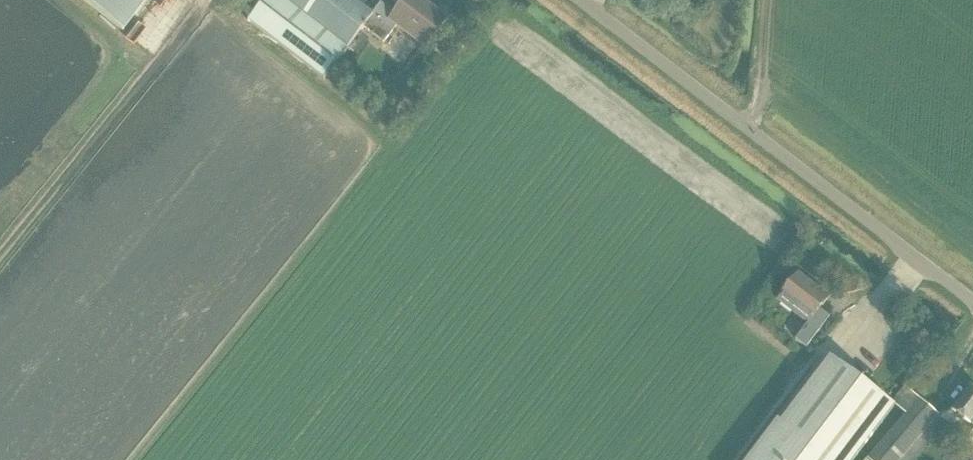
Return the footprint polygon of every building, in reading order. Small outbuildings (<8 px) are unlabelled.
[(124,31),(148,0),(84,0),(124,31)] [(395,13),(381,2),(373,13),(356,0),(264,0),(248,21),(324,80),(365,28),(384,43),(397,27),(425,49),(447,20),(422,0),(405,0),(395,13)] [(807,348),(823,326),(813,319),(829,299),(797,275),(778,301),(807,324),(796,340),(807,348)] [(894,406),(830,358),(753,459),(854,459),(894,406)] [(970,386),(951,410),(971,426),(971,425),(972,426),(972,388),(970,386)] [(939,415),(906,387),(893,403),(906,414),(868,459),(869,459),(902,459),(939,415)]
